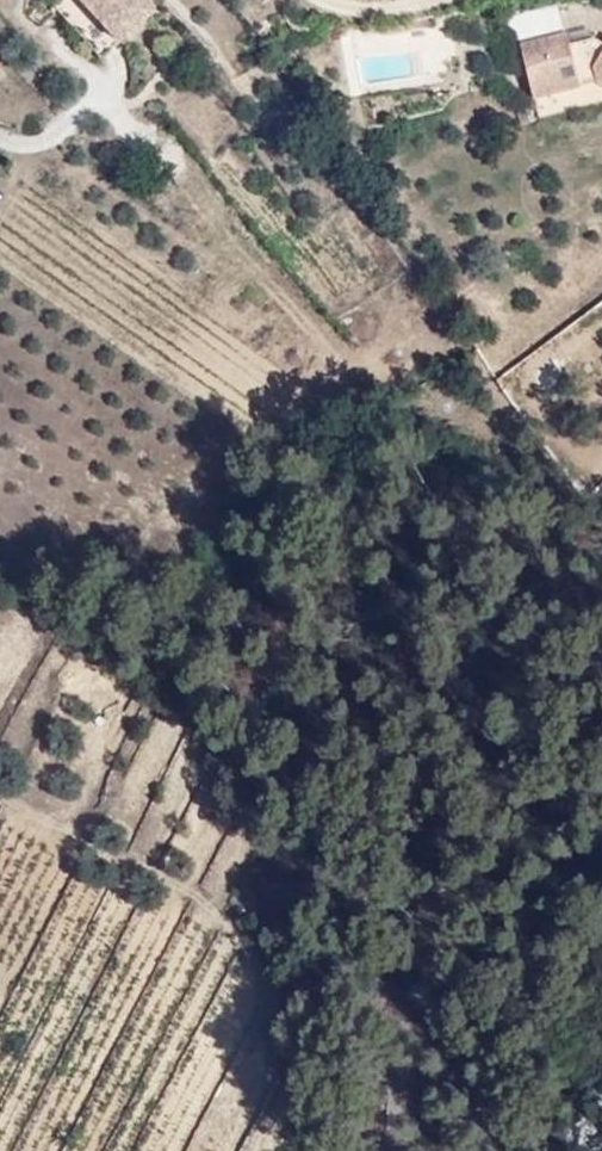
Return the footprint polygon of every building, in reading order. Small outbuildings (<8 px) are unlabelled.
[(73,0),(42,0),(76,42),(95,28),(73,0)] [(95,28),(131,0),(73,0),(95,28)] [(517,37),(550,33),(548,13),(514,18),(517,37)] [(518,43),(530,96),(594,80),(601,84),(601,46),(590,37),(567,43),(565,32),(518,43)]
